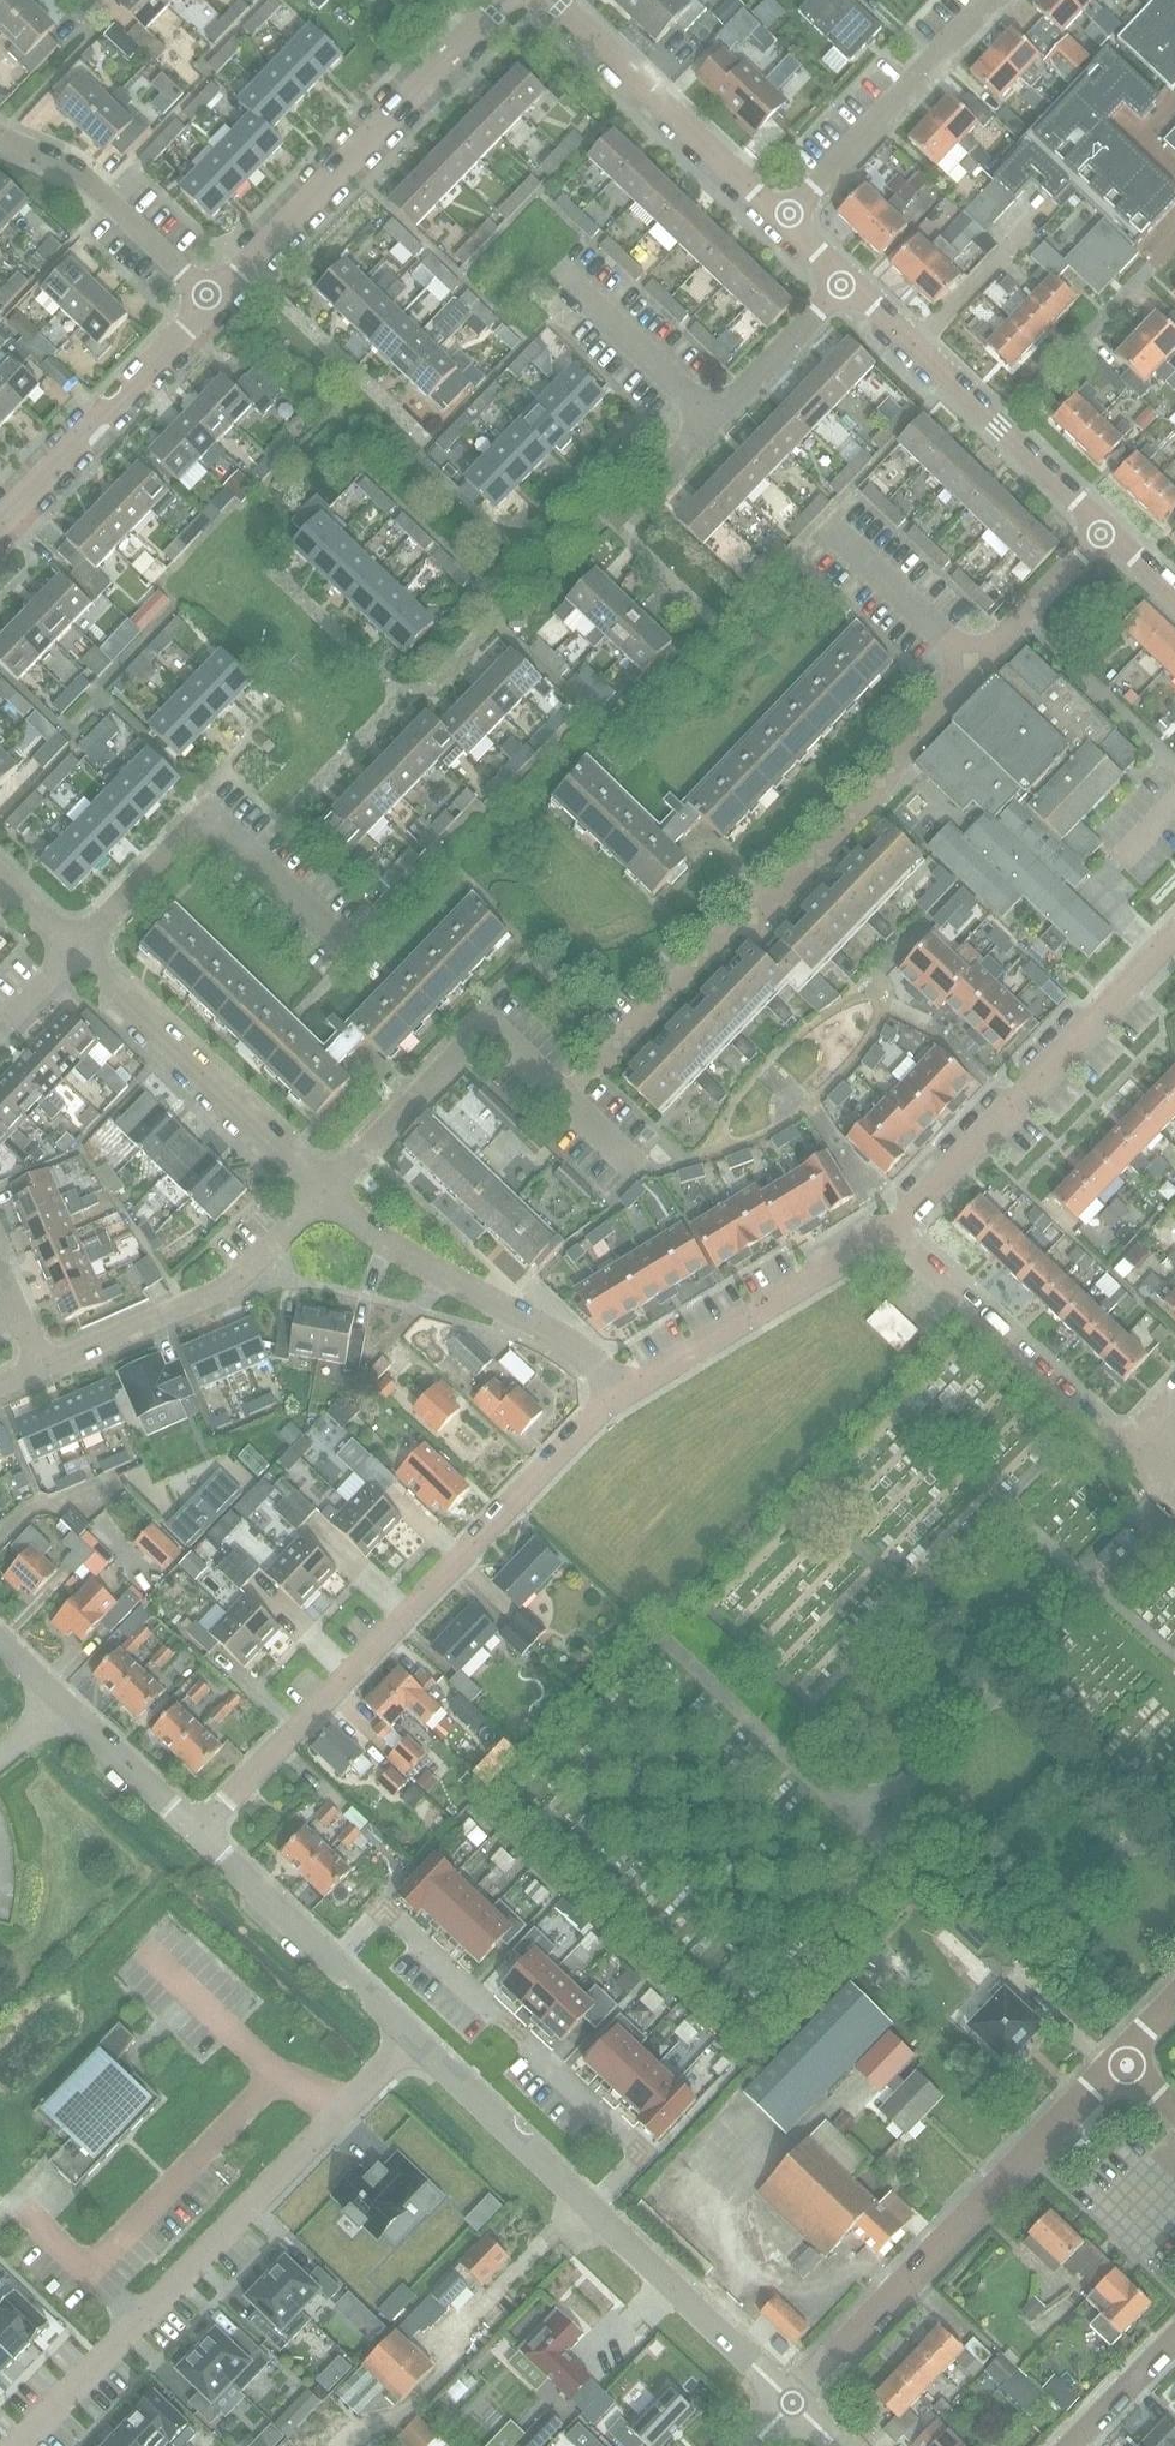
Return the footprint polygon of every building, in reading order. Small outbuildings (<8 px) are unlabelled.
[(3,35),(32,5),(27,0),(0,0),(0,32),(3,35)] [(157,0),(125,0),(119,7),(138,24),(128,34),(157,61),(167,51),(145,31),(166,9),(157,0)] [(166,9),(175,0),(157,0),(166,9)] [(222,19),(231,29),(251,8),(243,0),(240,0),(222,19)] [(258,12),(267,21),(281,6),(275,0),(270,0),(258,12)] [(649,0),(611,0),(631,19),(649,0)] [(631,19),(657,43),(676,23),(685,32),(707,11),(696,0),(649,0),(631,19)] [(723,6),(734,17),(744,6),(737,0),(729,0),(723,6)] [(753,14),(763,24),(781,7),(774,0),(768,0),(753,14)] [(797,14),(810,26),(812,24),(820,32),(819,33),(835,49),(823,62),(837,74),(851,60),(880,29),(849,0),(832,0),(828,4),(824,0),(810,0),(797,14)] [(1083,13),(1083,12),(1070,0),(1040,0),(1033,7),(1062,34),(1083,13)] [(1092,22),(1093,22),(1105,33),(1114,23),(1103,12),(1103,11),(1093,2),(1094,0),(1070,0),(1083,12),(1083,13),(1092,22)] [(1151,3),(1174,26),(1174,0),(1147,0),(1151,3)] [(1151,3),(1118,38),(1172,89),(1174,86),(1174,26),(1151,3)] [(32,5),(3,35),(14,45),(7,52),(31,74),(59,45),(47,34),(55,27),(32,5)] [(738,14),(736,16),(717,36),(732,50),(738,43),(742,47),(762,25),(744,9),(744,8),(738,14)] [(267,21),(258,12),(243,27),(252,36),(267,21)] [(231,29),(222,19),(206,35),(215,45),(231,29)] [(1092,22),(1084,31),(1096,42),(1101,47),(1102,48),(1111,39),(1109,37),(1105,33),(1093,22),(1092,22)] [(116,23),(105,35),(117,46),(129,34),(116,23)] [(312,28),(294,47),(323,75),(341,57),(312,28)] [(1011,30),(992,51),(1021,78),(1030,87),(1040,76),(1031,68),(1040,57),(1011,30)] [(237,35),(222,50),(232,59),(247,44),(237,35)] [(1067,38),(1056,50),(1078,71),(1089,59),(1067,38)] [(294,47),(275,66),(305,94),(323,75),(294,47)] [(89,49),(78,60),(80,61),(85,66),(96,55),(89,49)] [(232,59),(222,50),(207,65),(216,74),(232,59)] [(988,177),(993,181),(1015,201),(1032,182),(1061,209),(1076,193),(1104,219),(1134,248),(1174,204),(1174,191),(1105,125),(1125,104),(1142,120),(1160,100),(1107,50),(988,177)] [(1078,71),(1056,50),(1045,61),(1067,82),(1078,71)] [(723,51),(696,79),(739,120),(736,123),(752,138),(786,102),(776,93),(802,66),(791,55),(765,82),(745,64),(741,69),(723,51)] [(1021,78),(992,51),(971,73),(1000,100),(1021,78)] [(56,109),(80,132),(109,102),(97,91),(104,84),(85,66),(80,61),(52,91),(63,102),(56,109)] [(275,66),(257,85),(287,113),(305,94),(275,66)] [(518,69),(496,91),(522,116),(543,93),(518,69)] [(213,83),(197,99),(206,108),(222,91),(213,83)] [(173,84),(153,105),(163,115),(184,94),(173,84)] [(238,104),(251,116),(252,115),(269,132),(287,113),(257,85),(238,104)] [(1044,99),(1031,87),(1021,99),(1034,110),(1044,99)] [(10,97),(2,90),(0,90),(0,108),(10,97)] [(109,102),(80,132),(103,154),(109,147),(121,158),(150,128),(127,107),(132,101),(120,90),(115,95),(109,102)] [(496,91),(475,113),(501,138),(522,116),(496,91)] [(948,97),(928,118),(980,167),(979,168),(983,171),(992,162),(965,137),(978,124),(983,129),(993,118),(969,95),(959,106),(948,97)] [(206,108),(197,99),(184,113),(193,122),(206,108)] [(997,117),(1017,135),(1027,125),(1007,107),(997,117)] [(475,113),(454,136),(479,160),(501,138),(475,113)] [(252,115),(251,116),(234,134),(263,162),(282,144),(269,132),(252,115)] [(980,167),(928,118),(908,139),(948,176),(959,164),(971,176),(979,168),(980,167)] [(175,121),(161,136),(169,145),(184,129),(175,121)] [(1163,142),(1174,153),(1174,129),(1163,142)] [(574,133),(557,150),(566,159),(583,141),(574,133)] [(234,134),(216,153),(245,181),(263,162),(234,134)] [(590,160),(612,182),(637,156),(615,134),(590,160)] [(169,145),(161,136),(137,160),(146,169),(169,145)] [(454,136),(432,158),(458,183),(479,160),(454,136)] [(566,159),(557,150),(539,168),(548,177),(566,159)] [(216,153),(198,172),(227,200),(245,181),(216,153)] [(612,182),(634,203),(659,177),(637,156),(612,182)] [(432,158),(411,181),(437,205),(458,183),(432,158)] [(921,171),(908,184),(916,193),(929,180),(921,171)] [(227,200),(198,172),(180,191),(209,219),(227,200)] [(12,220),(29,203),(0,175),(0,210),(12,220)] [(532,175),(514,194),(523,203),(542,183),(532,175)] [(886,187),(895,195),(896,196),(908,184),(897,175),(886,187)] [(634,203),(657,224),(682,198),(659,177),(634,203)] [(437,205),(411,181),(390,203),(415,228),(437,205)] [(983,192),(1005,212),(1015,201),(993,181),(983,192)] [(886,207),(859,235),(880,255),(907,226),(897,217),(907,205),(906,204),(916,193),(908,184),(896,196),(895,195),(886,206),(886,207)] [(837,215),(859,235),(886,207),(886,206),(863,186),(837,215)] [(983,192),(973,202),(995,222),(1005,212),(983,192)] [(523,203),(514,194),(497,211),(507,220),(523,203)] [(555,205),(573,222),(582,213),(564,196),(555,205)] [(657,224),(679,245),(704,220),(682,198),(657,224)] [(973,202),(963,212),(983,232),(984,233),(995,222),(973,202)] [(12,220),(0,210),(0,233),(12,220)] [(890,267),(912,287),(932,307),(960,278),(949,268),(983,232),(963,212),(929,247),(919,238),(890,267)] [(582,213),(573,222),(591,240),(599,231),(582,213)] [(384,228),(401,243),(409,235),(393,219),(384,228)] [(1104,219),(1063,261),(1068,266),(1099,295),(1139,253),(1134,248),(1104,219)] [(679,245),(701,267),(726,241),(704,220),(679,245)] [(472,239),(480,247),(498,229),(489,221),(472,239)] [(409,235),(401,243),(414,256),(422,247),(409,235)] [(52,237),(40,250),(50,259),(61,247),(61,246),(52,237)] [(599,247),(618,265),(627,256),(608,238),(599,247)] [(480,247),(472,239),(454,257),(462,266),(472,256),(480,247)] [(701,267),(724,288),(748,262),(726,241),(701,267)] [(1043,288),(1032,299),(1056,322),(1076,301),(1055,281),(1068,266),(1063,261),(1062,263),(1043,244),(1031,257),(1041,268),(1032,277),(1043,288)] [(50,259),(40,250),(28,263),(38,272),(50,259)] [(421,264),(437,279),(446,270),(430,255),(421,264)] [(627,256),(618,265),(635,281),(644,272),(627,256)] [(42,291),(61,310),(90,281),(70,262),(42,291)] [(315,292),(335,311),(364,281),(344,262),(315,292)] [(724,288),(746,309),(771,283),(748,262),(724,288)] [(446,270),(437,279),(452,292),(461,285),(446,270)] [(20,272),(7,285),(17,295),(30,282),(20,272)] [(335,311),(354,329),(383,299),(400,282),(398,281),(390,273),(373,290),(364,281),(335,311)] [(999,286),(1008,296),(1018,287),(1008,277),(999,286)] [(61,310),(80,328),(108,298),(90,281),(61,310)] [(644,291),(662,307),(671,298),(653,281),(644,291)] [(354,329),(373,346),(401,317),(391,307),(408,290),(400,282),(383,299),(354,329)] [(771,283),(746,309),(768,330),(793,305),(771,283)] [(7,285),(0,292),(0,302),(5,306),(17,295),(7,285)] [(392,365),(410,382),(439,353),(474,315),(475,316),(484,306),(468,291),(459,300),(461,302),(436,330),(442,335),(432,346),(420,335),(392,365)] [(108,298),(80,328),(91,338),(83,346),(97,360),(111,346),(105,340),(127,316),(108,298)] [(671,298),(662,307),(679,324),(688,315),(671,298)] [(1032,299),(1010,322),(1035,344),(1056,322),(1032,299)] [(484,306),(475,316),(489,329),(498,320),(484,306)] [(9,323),(31,343),(32,341),(40,333),(19,313),(9,323)] [(1136,335),(1174,371),(1174,330),(1157,313),(1136,335)] [(373,346),(392,365),(420,335),(401,317),(373,346)] [(1035,344),(1010,322),(996,337),(985,327),(976,335),(1011,369),(1035,344)] [(688,333),(707,350),(716,341),(697,324),(688,333)] [(1,351),(11,339),(12,339),(0,328),(0,350),(1,351)] [(715,341),(707,351),(724,367),(732,358),(729,354),(739,343),(727,332),(716,342),(715,341)] [(31,343),(23,351),(31,358),(32,359),(48,342),(39,334),(32,341),(31,343)] [(1136,335),(1116,356),(1129,369),(1119,379),(1141,399),(1150,389),(1145,383),(1155,373),(1174,391),(1174,371),(1136,335)] [(0,369),(0,386),(20,406),(39,387),(21,369),(31,358),(23,351),(12,339),(11,339),(2,350),(10,359),(0,369)] [(537,340),(523,355),(531,363),(545,348),(537,340)] [(849,343),(827,365),(852,390),(874,367),(849,343)] [(439,353),(410,382),(428,400),(430,398),(444,411),(470,383),(463,376),(474,365),(461,352),(450,363),(439,353)] [(50,358),(41,367),(66,392),(79,380),(53,355),(50,358)] [(531,363),(523,355),(507,370),(516,379),(531,363)] [(1103,362),(1095,370),(1109,383),(1116,374),(1103,362)] [(827,365),(806,388),(831,412),(852,390),(827,365)] [(575,369),(557,388),(584,414),(586,417),(605,398),(575,369)] [(222,379),(204,397),(233,426),(252,407),(262,417),(274,405),(248,380),(236,392),(222,379)] [(496,382),(488,391),(497,400),(505,391),(496,382)] [(3,425),(20,406),(0,386),(0,422),(3,425)] [(557,388),(539,406),(569,435),(586,417),(584,414),(557,388)] [(806,388),(784,410),(810,434),(831,412),(806,388)] [(1076,398),(1053,422),(1076,444),(1098,419),(1105,411),(1092,399),(1095,395),(1087,388),(1077,398),(1076,398)] [(497,400),(488,391),(472,406),(481,415),(497,400)] [(204,397),(186,416),(215,445),(233,426),(204,397)] [(539,406),(522,424),(549,450),(551,453),(558,446),(563,452),(574,441),(568,436),(569,435),(539,406)] [(906,407),(889,425),(897,433),(914,415),(906,407)] [(1151,407),(1142,415),(1150,423),(1158,415),(1151,407)] [(784,410),(763,432),(789,457),(810,434),(784,410)] [(464,414),(451,427),(460,436),(473,423),(464,414)] [(1150,423),(1142,415),(1134,424),(1142,431),(1150,423)] [(185,417),(168,435),(197,463),(207,473),(225,455),(215,445),(185,417)] [(899,445),(921,466),(948,441),(924,419),(916,428),(899,445)] [(1098,419),(1076,444),(1098,465),(1122,441),(1121,440),(1131,429),(1123,421),(1112,432),(1098,419)] [(522,424),(503,443),(531,469),(533,471),(551,453),(522,424)] [(897,433),(889,425),(871,443),(880,451),(897,433)] [(460,436),(451,427),(435,444),(444,453),(460,436)] [(763,432),(742,454),(767,479),(789,457),(763,432)] [(197,463),(168,435),(150,454),(179,482),(197,463)] [(282,440),(267,457),(278,466),(292,450),(282,440)] [(921,466),(942,487),(969,462),(948,441),(921,466)] [(503,443),(486,461),(515,490),(533,471),(531,469),(503,443)] [(1113,480),(1137,502),(1159,476),(1146,464),(1156,453),(1148,445),(1137,456),(1137,455),(1113,480)] [(862,451),(846,469),(855,477),(871,460),(862,451)] [(742,454),(720,477),(746,501),(767,479),(742,454)] [(278,466),(267,457),(253,472),(262,480),(264,482),(278,466)] [(515,490),(486,461),(466,482),(495,511),(515,490)] [(942,487),(966,510),(992,484),(969,462),(942,487)] [(139,465),(121,483),(151,512),(158,519),(176,500),(169,493),(139,465)] [(855,477),(846,469),(828,487),(838,495),(855,477)] [(229,489),(243,503),(257,489),(243,475),(229,489)] [(1137,502),(1159,524),(1174,507),(1174,488),(1173,490),(1159,476),(1137,502)] [(720,477),(699,499),(724,524),(746,501),(720,477)] [(357,488),(372,502),(381,493),(366,478),(357,488)] [(121,483),(103,502),(132,531),(151,512),(121,483)] [(966,510),(989,532),(1012,504),(992,484),(966,510)] [(861,494),(878,511),(887,502),(869,485),(861,494)] [(212,504),(221,513),(236,498),(226,488),(212,504)] [(381,493),(372,502),(387,516),(395,507),(381,493)] [(303,533),(291,546),(312,566),(340,535),(329,525),(337,517),(328,510),(330,509),(317,495),(292,521),(303,533)] [(820,496),(804,514),(812,522),(829,504),(820,496)] [(724,524),(699,499),(678,521),(703,546),(724,524)] [(103,502),(85,521),(115,550),(132,531),(103,502)] [(887,502),(878,511),(896,528),(905,519),(887,502)] [(989,532),(1010,553),(1034,525),(1012,504),(989,532)] [(394,523),(409,537),(418,528),(403,514),(394,523)] [(812,522),(804,514),(786,531),(795,539),(812,522)] [(85,559),(75,570),(101,595),(111,584),(96,569),(115,550),(85,521),(66,541),(85,559)] [(193,522),(178,538),(188,547),(202,532),(193,522)] [(1034,525),(1010,553),(1032,573),(1057,548),(1034,525)] [(418,528),(409,537),(424,552),(433,542),(418,528)] [(905,537),(923,554),(931,546),(932,546),(914,528),(905,537)] [(340,535),(312,566),(330,583),(360,554),(340,535)] [(188,547),(178,538),(164,553),(173,562),(188,547)] [(778,541),(761,558),(769,567),(786,549),(778,541)] [(931,546),(923,554),(941,572),(949,563),(932,546),(931,546)] [(432,560),(446,574),(455,564),(441,550),(432,560)] [(360,554),(330,583),(349,601),(378,571),(360,554)] [(142,574),(152,584),(168,568),(157,558),(142,574)] [(769,567),(761,558),(744,575),(753,584),(769,567)] [(455,564),(446,574),(461,588),(470,579),(455,564)] [(60,576),(42,596),(72,624),(101,595),(75,570),(65,581),(60,576)] [(378,571),(349,601),(367,619),(397,590),(378,571)] [(566,601),(553,615),(562,624),(573,634),(575,632),(586,621),(616,590),(596,571),(566,601)] [(951,581),(967,597),(976,588),(959,572),(951,581)] [(976,588),(967,597),(985,614),(994,606),(976,588)] [(397,590),(367,619),(386,637),(415,607),(397,590)] [(594,649),(605,638),(635,608),(616,590),(586,621),(596,630),(585,641),(594,649)] [(42,596),(23,615),(53,644),(72,624),(42,596)] [(1120,626),(1143,649),(1167,625),(1143,602),(1120,626)] [(144,606),(129,622),(140,633),(155,616),(144,606)] [(415,607),(386,637),(405,655),(434,625),(415,607)] [(605,638),(624,657),(654,627),(635,608),(605,638)] [(23,615),(5,634),(35,662),(53,644),(23,615)] [(524,615),(509,615),(509,626),(514,627),(524,627),(524,616),(524,615)] [(177,616),(162,632),(173,642),(174,641),(188,626),(177,616)] [(117,633),(129,644),(140,633),(129,622),(128,621),(117,633)] [(1165,670),(1174,661),(1174,633),(1167,625),(1143,649),(1165,670)] [(654,627),(624,657),(633,666),(623,675),(633,685),(642,675),(672,645),(654,627)] [(673,820),(687,833),(701,818),(723,839),(892,663),(857,629),(673,820)] [(162,632),(144,651),(154,661),(160,656),(169,646),(173,642),(162,632)] [(5,634),(0,639),(0,664),(18,681),(35,662),(5,634)] [(529,649),(544,663),(553,654),(538,639),(529,649)] [(89,668),(98,677),(116,658),(106,649),(89,668)] [(144,651),(126,671),(136,681),(154,661),(144,651)] [(512,651),(493,671),(523,699),(532,689),(543,699),(552,690),(512,651)] [(222,653),(204,672),(234,700),(252,681),(222,653)] [(553,654),(544,663),(560,678),(569,668),(553,654)] [(1174,680),(1174,661),(1165,670),(1174,680)] [(1002,919),(1023,897),(1048,869),(1063,886),(1067,882),(1101,846),(1103,844),(1093,835),(1084,826),(1080,822),(1122,778),(1121,777),(1123,775),(1130,767),(1141,756),(1115,732),(1116,730),(1060,677),(1040,698),(1007,666),(952,724),(953,725),(950,728),(914,766),(962,812),(972,801),(985,814),(963,838),(949,825),(928,848),(1002,919)] [(123,695),(129,689),(136,681),(126,671),(113,685),(123,695)] [(493,671),(475,690),(504,718),(523,699),(493,671)] [(204,672),(186,691),(216,720),(234,700),(204,672)] [(82,674),(65,692),(75,702),(92,684),(92,683),(82,674)] [(567,684),(583,700),(591,691),(575,675),(567,684)] [(8,702),(18,693),(3,678),(0,681),(0,694),(8,702)] [(136,681),(129,689),(137,696),(144,688),(136,681)] [(475,690),(457,708),(487,736),(504,718),(475,690)] [(186,691),(168,710),(198,739),(216,720),(186,691)] [(591,691),(583,700),(585,702),(598,714),(606,705),(591,691)] [(75,702),(65,692),(53,705),(62,714),(75,702)] [(1131,692),(1124,699),(1132,706),(1139,698),(1131,692)] [(18,693),(8,702),(25,718),(34,708),(18,693)] [(457,708),(440,726),(438,728),(466,753),(468,756),(487,736),(457,708)] [(562,709),(548,723),(556,732),(570,718),(562,709)] [(198,739),(168,710),(150,729),(180,758),(198,739)] [(427,713),(407,733),(437,762),(438,760),(449,769),(466,753),(438,728),(440,726),(427,713)] [(107,718),(92,733),(102,742),(117,726),(107,718)] [(1163,719),(1156,726),(1163,733),(1170,725),(1163,719)] [(556,732),(548,723),(533,738),(542,747),(556,732)] [(33,757),(45,769),(69,743),(57,732),(33,757)] [(102,742),(92,733),(79,747),(88,756),(102,742)] [(407,733),(391,751),(419,780),(437,762),(407,733)] [(501,749),(513,759),(522,768),(537,752),(527,744),(524,748),(513,737),(501,749)] [(140,760),(130,770),(161,799),(179,780),(136,739),(128,749),(140,760)] [(261,747),(267,754),(274,747),(268,741),(261,747)] [(17,768),(23,760),(15,752),(8,759),(0,751),(0,786),(17,768)] [(391,751),(373,769),(402,798),(419,780),(391,751)] [(72,755),(56,771),(66,780),(81,763),(72,755)] [(522,768),(513,759),(498,775),(508,783),(522,768)] [(659,835),(585,764),(551,800),(653,897),(660,889),(670,899),(696,871),(672,848),(687,833),(673,820),(659,835)] [(373,769),(355,788),(384,817),(402,798),(373,769)] [(113,789),(112,789),(143,818),(161,799),(130,770),(120,781),(112,773),(105,781),(113,789)] [(66,780),(56,771),(43,784),(52,793),(66,780)] [(481,792),(492,802),(505,788),(493,778),(481,792)] [(355,788),(337,807),(366,835),(384,817),(355,788)] [(452,803),(462,812),(477,796),(468,788),(452,803)] [(112,789),(94,808),(125,837),(143,818),(112,789)] [(34,792),(19,809),(28,817),(44,801),(34,792)] [(337,807),(318,827),(347,855),(358,865),(377,846),(366,835),(337,807)] [(94,808),(76,827),(107,856),(125,837),(94,808)] [(28,817),(19,809),(6,823),(15,831),(28,817)] [(446,811),(430,827),(439,836),(455,819),(446,811)] [(439,836),(430,827),(421,819),(407,832),(427,849),(439,836)] [(886,824),(777,937),(783,943),(766,961),(749,944),(622,1076),(663,1115),(788,985),(818,1014),(841,997),(818,975),(926,862),(886,824)] [(76,827),(58,846),(89,875),(107,856),(76,827)] [(89,875),(58,846),(40,865),(71,894),(89,875)] [(410,851),(397,865),(405,872),(418,858),(410,851)] [(405,872),(397,865),(382,880),(390,888),(405,872)] [(918,906),(926,913),(956,883),(941,868),(932,876),(940,883),(918,906)] [(1048,869),(1023,897),(1054,926),(1041,940),(1055,954),(1068,939),(1089,959),(1113,933),(1063,886),(1048,869)] [(382,881),(374,888),(382,896),(389,888),(382,881)] [(933,921),(941,928),(964,905),(971,897),(964,890),(933,921)] [(971,897),(964,905),(970,912),(978,904),(971,897)] [(351,1054),(365,1039),(386,1060),(509,934),(474,900),(337,1041),(351,1054)] [(336,1069),(351,1054),(337,1041),(323,1056),(174,911),(140,946),(316,1117),(350,1082),(336,1069)] [(868,925),(886,941),(893,933),(876,916),(868,925)] [(988,938),(997,947),(1005,939),(996,930),(988,938)] [(908,989),(915,996),(952,957),(933,938),(899,973),(912,985),(908,989)] [(1005,939),(997,947),(1006,955),(1013,947),(1005,939)] [(832,963),(849,979),(857,971),(840,954),(832,963)] [(937,1009),(970,974),(952,957),(915,996),(922,1002),(926,998),(937,1009)] [(1024,972),(1033,980),(1040,972),(1031,964),(1024,972)] [(977,966),(970,974),(937,1009),(938,1010),(941,1006),(948,1012),(952,1008),(963,1018),(996,984),(977,966)] [(1040,972),(1033,980),(1041,989),(1049,981),(1040,972)] [(970,1033),(976,1039),(1013,1000),(996,984),(963,1018),(974,1029),(970,1033)] [(1056,988),(1048,995),(1060,1006),(1067,998),(1064,995),(1058,990),(1056,988)] [(768,1008),(785,1025),(793,1017),(776,1000),(768,1008)] [(1013,1000),(976,1039),(983,1046),(987,1042),(999,1053),(1003,1048),(1006,1050),(1017,1038),(1015,1036),(1032,1018),(1013,1000)] [(68,1011),(49,1030),(96,1075),(103,1068),(89,1054),(100,1042),(114,1055),(125,1044),(90,1011),(79,1022),(68,1011)] [(881,1037),(892,1042),(897,1033),(886,1027),(881,1037)] [(49,1030),(32,1049),(64,1080),(75,1069),(89,1082),(96,1075),(49,1030)] [(732,1046),(749,1062),(757,1054),(740,1037),(732,1046)] [(869,1055),(879,1063),(885,1055),(875,1047),(869,1055)] [(936,1048),(918,1067),(958,1105),(964,1098),(960,1094),(971,1082),(936,1048)] [(32,1049),(13,1067),(60,1112),(67,1105),(53,1091),(64,1080),(32,1049)] [(879,1063),(869,1055),(862,1064),(872,1071),(879,1063)] [(106,1064),(103,1068),(96,1075),(118,1096),(128,1085),(106,1064)] [(0,1081),(0,1090),(28,1117),(39,1106),(53,1120),(60,1112),(13,1067),(0,1081)] [(901,1085),(936,1118),(947,1107),(951,1111),(958,1105),(918,1067),(901,1085)] [(1157,1088),(1174,1105),(1174,1069),(1157,1088)] [(696,1083),(718,1104),(726,1096),(704,1075),(696,1083)] [(836,1091),(845,1100),(852,1093),(843,1084),(836,1091)] [(884,1102),(924,1140),(930,1133),(926,1129),(936,1118),(901,1085),(884,1102)] [(483,1087),(474,1096),(481,1103),(490,1094),(483,1087)] [(1136,1110),(1160,1134),(1174,1118),(1174,1105),(1157,1088),(1136,1110)] [(24,1149),(31,1142),(17,1129),(28,1117),(0,1090),(0,1126),(24,1149)] [(829,1099),(837,1108),(845,1100),(836,1091),(829,1099)] [(124,1116),(115,1126),(140,1150),(171,1117),(146,1093),(124,1116)] [(490,1094),(481,1103),(488,1110),(497,1101),(490,1094)] [(497,1101),(488,1110),(496,1117),(504,1108),(497,1101)] [(917,1147),(924,1140),(884,1102),(867,1120),(903,1154),(913,1143),(917,1147)] [(79,1121),(88,1130),(101,1116),(92,1107),(79,1121)] [(496,1117),(503,1124),(512,1115),(504,1108),(496,1117)] [(1136,1110),(1116,1131),(1139,1156),(1160,1134),(1136,1110)] [(403,1147),(414,1158),(442,1127),(428,1113),(403,1138),(407,1143),(403,1147)] [(512,1115),(503,1124),(511,1131),(519,1122),(512,1115)] [(140,1150),(165,1175),(196,1142),(171,1117),(140,1150)] [(902,1154),(903,1154),(867,1120),(848,1141),(857,1149),(855,1151),(868,1163),(870,1161),(885,1175),(904,1155),(902,1154)] [(511,1131),(518,1139),(527,1130),(519,1122),(511,1131)] [(0,1126),(0,1146),(3,1144),(23,1163),(31,1156),(24,1149),(0,1126)] [(414,1158),(429,1172),(457,1142),(442,1127),(414,1158)] [(783,1134),(789,1145),(800,1138),(793,1127),(783,1134)] [(527,1130),(518,1139),(527,1147),(536,1139),(527,1130)] [(1116,1131),(1096,1153),(1119,1178),(1129,1167),(1153,1184),(1160,1177),(1149,1166),(1150,1164),(1139,1156),(1116,1131)] [(56,1145),(64,1152),(75,1141),(68,1134),(56,1145)] [(779,1151),(789,1145),(783,1134),(772,1140),(779,1151)] [(536,1139),(527,1147),(536,1156),(545,1147),(536,1139)] [(31,1142),(24,1149),(31,1156),(36,1161),(43,1152),(32,1142),(31,1142)] [(165,1175),(190,1199),(221,1166),(196,1142),(165,1175)] [(429,1172),(443,1186),(472,1156),(457,1142),(429,1172)] [(737,1155),(742,1167),(753,1163),(749,1151),(737,1155)] [(1096,1153),(1074,1176),(1098,1199),(1119,1178),(1096,1153)] [(829,1211),(830,1212),(853,1198),(842,1180),(845,1179),(836,1164),(833,1165),(827,1154),(803,1169),(829,1211)] [(726,1159),(730,1171),(742,1167),(737,1155),(726,1159)] [(1149,1166),(1160,1177),(1171,1166),(1159,1155),(1150,1164),(1149,1166)] [(443,1186),(459,1201),(487,1171),(472,1156),(443,1186)] [(99,1169),(107,1182),(116,1175),(108,1163),(99,1169)] [(554,1174),(559,1178),(568,1170),(563,1165),(554,1174)] [(221,1166),(190,1199),(215,1224),(246,1191),(221,1166)] [(690,1169),(693,1182),(705,1178),(701,1166),(690,1169)] [(13,1201),(23,1225),(81,1200),(77,1190),(60,1197),(48,1169),(21,1181),(27,1194),(13,1201)] [(690,1169),(678,1173),(681,1185),(693,1182),(690,1169)] [(803,1169),(782,1182),(810,1229),(819,1224),(815,1219),(829,1211),(803,1169)] [(459,1201),(474,1215),(502,1185),(487,1171),(459,1201)] [(572,1173),(563,1182),(568,1187),(577,1178),(572,1173)] [(116,1175),(107,1182),(116,1195),(125,1188),(116,1175)] [(993,1185),(1001,1193),(1011,1183),(1002,1175),(993,1185)] [(1098,1199),(1074,1176),(1053,1198),(1078,1221),(1098,1199)] [(568,1187),(573,1192),(582,1183),(577,1178),(568,1187)] [(810,1229),(782,1182),(760,1195),(755,1186),(754,1187),(782,1234),(784,1238),(799,1229),(803,1234),(810,1229)] [(573,1192),(578,1196),(587,1187),(582,1183),(573,1192)] [(646,1192),(637,1183),(629,1192),(638,1201),(646,1192)] [(474,1215),(489,1230),(517,1199),(502,1185),(474,1215)] [(587,1187),(578,1196),(586,1204),(594,1195),(587,1187)] [(733,1200),(759,1241),(772,1233),(775,1238),(782,1234),(754,1187),(733,1200)] [(638,1201),(629,1192),(620,1201),(629,1210),(638,1201)] [(23,1225),(34,1249),(75,1231),(69,1217),(86,1210),(99,1204),(95,1194),(81,1200),(23,1225)] [(958,1221),(980,1242),(1001,1218),(980,1197),(958,1221)] [(489,1230),(503,1244),(532,1214),(517,1199),(489,1230)] [(1118,1199),(1108,1209),(1120,1220),(1129,1210),(1118,1199)] [(746,1249),(759,1241),(733,1200),(713,1212),(741,1259),(749,1254),(746,1249)] [(1025,1216),(1034,1225),(1044,1215),(1035,1206),(1025,1216)] [(1120,1220),(1108,1209),(1100,1217),(1112,1229),(1120,1220)] [(691,1225),(716,1267),(730,1259),(733,1264),(741,1259),(713,1212),(691,1225)] [(503,1244),(518,1258),(547,1228),(532,1214),(503,1244)] [(1044,1215),(1034,1225),(1044,1233),(1053,1223),(1044,1215)] [(980,1242),(1000,1262),(1022,1238),(1001,1218),(980,1242)] [(139,1228),(147,1241),(156,1234),(148,1222),(139,1228)] [(606,1223),(597,1231),(604,1241),(614,1233),(606,1223)] [(660,1237),(685,1279),(698,1271),(701,1276),(710,1271),(681,1225),(660,1237)] [(547,1228),(518,1258),(529,1268),(533,1264),(539,1269),(563,1244),(547,1228)] [(34,1249),(44,1273),(111,1243),(106,1234),(98,1237),(81,1244),(75,1231),(34,1249)] [(604,1241),(597,1231),(587,1238),(595,1248),(604,1241)] [(156,1234),(147,1241),(155,1254),(165,1246),(156,1234)] [(639,1250),(667,1297),(675,1292),(672,1287),(685,1279),(660,1237),(639,1250)] [(1000,1262),(1022,1283),(1045,1259),(1022,1238),(1000,1262)] [(1138,1241),(1125,1255),(1135,1265),(1149,1251),(1138,1241)] [(44,1273),(55,1296),(96,1279),(90,1265),(116,1253),(111,1243),(44,1273)] [(577,1245),(567,1253),(575,1263),(585,1256),(577,1245)] [(1068,1257),(1076,1265),(1086,1254),(1078,1246),(1068,1257)] [(618,1263),(643,1305),(656,1297),(659,1302),(667,1297),(639,1250),(618,1263)] [(1086,1254),(1076,1265),(1085,1273),(1095,1262),(1086,1254)] [(149,1257),(135,1266),(149,1288),(163,1279),(149,1257)] [(1022,1283),(1043,1303),(1067,1280),(1045,1259),(1022,1283)] [(1125,1259),(1114,1270),(1124,1279),(1134,1269),(1125,1259)] [(597,1276),(625,1323),(633,1318),(630,1313),(643,1305),(618,1263),(597,1276)] [(1164,1283),(1163,1284),(1153,1274),(1143,1283),(1154,1293),(1154,1294),(1174,1314),(1174,1293),(1164,1283)] [(625,1323),(597,1276),(575,1289),(584,1304),(578,1308),(590,1319),(593,1318),(601,1331),(614,1322),(617,1327),(625,1323)] [(96,1279),(55,1296),(66,1321),(124,1295),(119,1285),(103,1293),(96,1279)] [(1043,1303),(1063,1323),(1086,1299),(1067,1280),(1043,1303)] [(1063,1323),(1084,1342),(1106,1318),(1104,1317),(1117,1304),(1119,1306),(1129,1295),(1119,1285),(1095,1308),(1086,1299),(1063,1323)] [(1129,1295),(1119,1306),(1127,1313),(1137,1303),(1129,1295)] [(866,1322),(876,1333),(897,1311),(887,1301),(866,1322)] [(291,1354),(318,1359),(326,1310),(299,1305),(296,1324),(281,1322),(275,1358),(290,1360),(291,1354)] [(326,1310),(318,1359),(345,1364),(344,1370),(359,1373),(365,1337),(351,1334),(355,1315),(326,1310)] [(897,1311),(876,1333),(886,1343),(907,1321),(897,1311)] [(1084,1342),(1105,1362),(1127,1339),(1106,1318),(1084,1342)] [(251,1319),(228,1329),(246,1370),(268,1360),(251,1319)] [(907,1321),(886,1343),(897,1353),(918,1331),(907,1321)] [(1151,1336),(1160,1345),(1170,1334),(1161,1326),(1151,1336)] [(228,1329),(205,1339),(223,1379),(246,1370),(228,1329)] [(451,1352),(477,1377),(493,1361),(467,1335),(451,1352)] [(223,1379),(205,1339),(182,1349),(200,1390),(223,1379)] [(1127,1339),(1105,1362),(1125,1381),(1147,1357),(1127,1339)] [(119,1373),(139,1417),(192,1394),(179,1363),(165,1369),(159,1355),(119,1373)] [(366,1375),(375,1383),(393,1365),(384,1356),(366,1375)] [(376,1389),(387,1399),(399,1387),(388,1377),(376,1389)] [(474,1402),(490,1417),(504,1430),(509,1425),(521,1436),(542,1414),(519,1392),(513,1386),(506,1393),(494,1381),(474,1402)] [(106,1382),(84,1391),(101,1432),(124,1422),(106,1382)] [(449,1400),(454,1395),(442,1382),(415,1410),(438,1432),(459,1410),(449,1400)] [(84,1391),(62,1401),(79,1441),(101,1432),(84,1391)] [(273,1393),(258,1399),(262,1409),(277,1403),(273,1393)] [(326,1413),(344,1428),(361,1409),(343,1393),(326,1413)] [(62,1401),(39,1411),(57,1451),(79,1441),(62,1401)] [(57,1451),(39,1411),(17,1420),(34,1461),(57,1451)] [(213,1419),(217,1428),(231,1423),(227,1413),(213,1419)] [(290,1422),(279,1433),(290,1444),(301,1433),(290,1422)] [(9,1440),(3,1426),(0,1427),(0,1444),(9,1440)] [(304,1437),(292,1450),(301,1458),(312,1445),(304,1437)] [(367,1485),(349,1503),(385,1537),(403,1518),(378,1494),(394,1476),(372,1455),(371,1456),(353,1439),(337,1456),(367,1485)] [(0,1444),(6,1458),(16,1454),(9,1440),(0,1444)] [(398,1473),(409,1484),(415,1477),(425,1487),(419,1493),(433,1506),(438,1500),(449,1511),(470,1489),(424,1446),(398,1473)] [(127,1451),(113,1457),(117,1467),(131,1461),(127,1451)] [(117,1467),(113,1457),(99,1463),(104,1473),(117,1467)] [(82,1471),(68,1476),(72,1486),(81,1482),(86,1480),(82,1471)] [(14,1476),(19,1490),(30,1487),(24,1472),(14,1476)] [(167,1526),(189,1548),(242,1494),(220,1472),(167,1526)] [(68,1477),(54,1483),(59,1492),(72,1487),(68,1477)] [(273,1488),(285,1499),(307,1520),(317,1510),(295,1488),(294,1489),(283,1478),(273,1488)] [(247,1498),(235,1510),(248,1521),(259,1509),(247,1498)] [(307,1520),(285,1499),(274,1510),(297,1531),(307,1520)] [(385,1537),(349,1503),(339,1513),(331,1505),(322,1514),(366,1557),(385,1537)] [(90,1524),(90,1523),(73,1507),(62,1519),(79,1536),(90,1524)] [(220,1524),(208,1536),(219,1546),(230,1534),(220,1524)] [(152,1525),(135,1543),(164,1571),(181,1553),(152,1525)] [(24,1556),(6,1576),(19,1589),(24,1584),(35,1594),(57,1571),(43,1557),(53,1547),(33,1527),(14,1546),(24,1556)] [(64,1562),(76,1573),(84,1565),(95,1552),(81,1539),(73,1531),(64,1542),(74,1552),(64,1562)] [(1098,1556),(1098,1562),(1114,1577),(1120,1577),(1144,1551),(1144,1546),(1129,1531),(1123,1531),(1098,1556)] [(87,1532),(81,1539),(95,1552),(102,1545),(87,1532)] [(302,1535),(284,1555),(320,1588),(338,1569),(302,1535)] [(496,1583),(521,1607),(560,1566),(535,1542),(496,1583)] [(238,1548),(228,1558),(250,1579),(261,1569),(238,1548)] [(192,1553),(180,1566),(192,1577),(204,1564),(192,1553)] [(320,1588),(284,1555),(265,1574),(301,1608),(320,1588)] [(250,1579),(228,1558),(219,1568),(240,1589),(250,1579)] [(84,1565),(76,1573),(84,1581),(92,1572),(84,1565)] [(54,1622),(67,1634),(71,1629),(82,1639),(99,1622),(109,1632),(138,1602),(128,1592),(116,1604),(93,1582),(81,1595),(80,1594),(54,1622)] [(246,1595),(228,1614),(263,1648),(282,1629),(246,1595)] [(95,1675),(117,1696),(142,1670),(130,1659),(153,1634),(144,1625),(154,1615),(143,1604),(119,1629),(129,1639),(95,1675)] [(460,1670),(497,1632),(471,1607),(433,1647),(458,1672),(450,1680),(472,1701),(481,1691),(460,1670)] [(525,1608),(512,1622),(534,1644),(548,1629),(525,1608)] [(188,1631),(187,1632),(209,1654),(219,1643),(245,1668),(263,1648),(228,1614),(210,1633),(197,1621),(188,1631)] [(534,1644),(512,1622),(500,1635),(523,1656),(534,1644)] [(152,1659),(161,1669),(175,1655),(165,1646),(152,1659)] [(399,1668),(383,1685),(407,1708),(406,1710),(423,1726),(441,1707),(438,1704),(444,1697),(434,1687),(437,1684),(437,1683),(427,1674),(417,1685),(399,1668)] [(142,1670),(117,1696),(139,1718),(165,1691),(142,1670)] [(188,1695),(197,1704),(212,1689),(202,1679),(188,1695)] [(383,1685),(365,1703),(383,1720),(373,1731),(382,1740),(387,1745),(403,1729),(396,1720),(406,1710),(407,1708),(383,1685)] [(210,1716),(219,1725),(244,1700),(236,1692),(225,1702),(224,1701),(210,1716)] [(452,1705),(477,1729),(488,1719),(462,1694),(452,1705)] [(153,1731),(175,1752),(201,1726),(179,1705),(153,1731)] [(201,1726),(175,1752),(197,1773),(223,1747),(201,1726)] [(363,1756),(365,1755),(334,1726),(312,1749),(343,1778),(352,1768),(362,1778),(374,1766),(363,1756)] [(405,1740),(389,1757),(407,1774),(425,1755),(407,1737),(405,1740)] [(487,1757),(473,1772),(488,1787),(502,1772),(487,1757)] [(377,1782),(394,1798),(408,1782),(392,1767),(377,1782)] [(417,1782),(428,1793),(440,1781),(429,1770),(417,1782)] [(412,1785),(402,1796),(413,1806),(424,1795),(412,1785)] [(316,1818),(325,1828),(340,1813),(331,1803),(316,1818)] [(344,1816),(353,1824),(362,1815),(353,1806),(344,1816)] [(362,1815),(353,1824),(379,1849),(388,1840),(362,1815)] [(458,1831),(465,1838),(475,1827),(468,1820),(458,1831)] [(338,1838),(348,1848),(361,1834),(351,1824),(338,1838)] [(282,1855),(304,1876),(329,1850),(307,1829),(282,1855)] [(458,1831),(444,1847),(453,1856),(467,1840),(465,1838),(458,1831)] [(490,1860),(497,1867),(506,1855),(500,1849),(490,1860)] [(329,1850),(304,1876),(326,1897),(351,1871),(329,1850)] [(506,1855),(497,1867),(504,1874),(514,1863),(506,1855)] [(422,1911),(427,1916),(460,1880),(435,1856),(397,1896),(418,1915),(422,1911)] [(441,1928),(446,1934),(479,1898),(460,1880),(427,1916),(433,1921),(429,1925),(437,1933),(441,1928)] [(524,1892),(531,1899),(541,1888),(534,1881),(524,1892)] [(541,1888),(531,1899),(538,1905),(549,1895),(541,1888)] [(466,1951),(487,1927),(499,1915),(492,1909),(479,1898),(446,1934),(452,1939),(448,1943),(456,1951),(460,1946),(466,1951)] [(562,1898),(552,1908),(570,1925),(580,1914),(562,1898)] [(499,1915),(487,1927),(501,1940),(507,1946),(526,1926),(500,1901),(492,1909),(499,1915)] [(487,1927),(466,1951),(479,1964),(501,1940),(487,1927)] [(518,2000),(523,2005),(556,1969),(546,1960),(556,1948),(534,1928),(512,1952),(525,1963),(499,1991),(514,2005),(518,2000)] [(590,1934),(580,1945),(587,1951),(598,1940),(590,1934)] [(993,1946),(980,1959),(1002,1980),(1014,1967),(993,1946)] [(530,2020),(538,2027),(575,1987),(556,1969),(523,2005),(534,2016),(530,2020)] [(784,2053),(744,2095),(786,2135),(825,2093),(831,2087),(892,2023),(886,2018),(850,1983),(784,2053)] [(996,2001),(972,2026),(1007,2061),(1041,2026),(997,1984),(988,1993),(996,2001)] [(575,1987),(538,2027),(552,2040),(556,2036),(561,2041),(583,2017),(596,2029),(618,2006),(596,1985),(585,1996),(575,1987)] [(640,2000),(655,2013),(665,2003),(650,1989),(640,2000)] [(607,2040),(585,2064),(604,2082),(600,2086),(604,2090),(642,2049),(639,2047),(647,2039),(620,2014),(601,2034),(607,2040)] [(674,2032),(684,2041),(695,2030),(685,2021),(674,2032)] [(74,2138),(50,2163),(76,2188),(162,2099),(135,2074),(125,2053),(136,2039),(120,2023),(34,2112),(61,2138),(67,2131),(74,2138)] [(695,2030),(684,2041),(689,2046),(699,2035),(695,2030)] [(890,2030),(854,2067),(881,2092),(887,2086),(896,2094),(881,2110),(906,2134),(941,2096),(916,2072),(906,2083),(899,2075),(916,2055),(890,2030)] [(642,2049),(604,2090),(608,2093),(612,2089),(623,2099),(619,2103),(623,2107),(660,2067),(642,2049)] [(712,2067),(719,2074),(730,2063),(722,2057),(712,2067)] [(638,2121),(641,2123),(678,2084),(660,2067),(623,2107),(627,2111),(631,2107),(642,2117),(638,2121)] [(678,2084),(641,2123),(659,2140),(696,2100),(678,2084)] [(869,2159),(844,2136),(857,2124),(845,2112),(831,2124),(827,2119),(809,2139),(758,2192),(826,2257),(852,2230),(877,2255),(915,2215),(891,2192),(878,2205),(851,2179),(869,2159)] [(340,2191),(334,2196),(348,2209),(343,2215),(360,2232),(366,2226),(379,2239),(397,2220),(404,2212),(414,2202),(426,2213),(441,2197),(398,2156),(384,2171),(379,2166),(368,2178),(360,2170),(355,2175),(351,2172),(336,2187),(340,2191)] [(490,2195),(466,2220),(478,2231),(502,2206),(490,2195)] [(1024,2243),(1055,2273),(1062,2266),(1074,2278),(1081,2271),(1098,2287),(1117,2268),(1086,2238),(1083,2242),(1051,2211),(1029,2234),(1031,2236),(1024,2243)] [(407,2318),(396,2331),(408,2342),(420,2330),(423,2334),(430,2328),(431,2330),(449,2311),(447,2309),(468,2287),(471,2290),(478,2282),(482,2286),(509,2258),(486,2237),(407,2318)] [(793,2267),(804,2278),(821,2260),(810,2249),(793,2267)] [(286,2257),(266,2278),(301,2312),(320,2292),(329,2300),(340,2289),(339,2288),(338,2287),(319,2269),(309,2279),(286,2257)] [(1098,2292),(1089,2301),(1102,2313),(1090,2325),(1112,2345),(1152,2304),(1131,2284),(1132,2282),(1119,2270),(1098,2292)] [(266,2278),(246,2299),(259,2311),(249,2321),(259,2331),(280,2351),(291,2340),(310,2320),(301,2312),(266,2278)] [(0,2292),(0,2313),(31,2343),(31,2344),(32,2345),(50,2326),(7,2285),(0,2292)] [(761,2313),(793,2344),(809,2328),(777,2297),(761,2313)] [(1021,2311),(1031,2322),(1046,2308),(1035,2297),(1021,2311)] [(386,2302),(379,2309),(391,2321),(398,2314),(386,2302)] [(518,2349),(571,2400),(591,2379),(566,2354),(585,2335),(557,2308),(518,2349)] [(14,2361),(31,2344),(31,2343),(0,2313),(0,2347),(14,2361)] [(371,2314),(356,2329),(370,2341),(384,2326),(371,2314)] [(940,2328),(918,2351),(943,2375),(956,2361),(975,2377),(992,2355),(974,2337),(964,2347),(967,2350),(965,2352),(940,2328)] [(241,2392),(271,2361),(240,2331),(230,2341),(217,2329),(197,2350),(241,2392)] [(362,2366),(390,2392),(399,2401),(401,2403),(435,2368),(408,2342),(396,2331),(362,2366)] [(14,2361),(0,2347),(0,2376),(14,2361)] [(1008,2349),(1002,2356),(1013,2367),(1020,2360),(1008,2349)] [(197,2350),(177,2371),(200,2393),(190,2403),(211,2423),(221,2413),(225,2417),(245,2396),(241,2392),(197,2350)] [(897,2373),(922,2397),(943,2375),(918,2351),(897,2373)] [(1002,2356),(987,2373),(1002,2388),(1018,2371),(1013,2367),(1002,2356)] [(341,2357),(318,2381),(330,2392),(352,2368),(341,2357)] [(884,2431),(897,2443),(920,2419),(910,2410),(922,2397),(897,2373),(875,2396),(897,2417),(884,2431)] [(623,2445),(643,2445),(645,2443),(648,2445),(662,2445),(695,2411),(669,2386),(630,2427),(622,2418),(608,2432),(623,2445)] [(308,2389),(274,2424),(287,2437),(321,2402),(308,2389)] [(136,2411),(137,2412),(172,2445),(192,2445),(189,2443),(198,2434),(155,2392),(136,2411)] [(399,2401),(390,2392),(386,2396),(395,2405),(399,2401)] [(933,2407),(943,2416),(952,2407),(942,2397),(933,2407)] [(593,2402),(580,2415),(592,2426),(604,2413),(593,2402)] [(514,2445),(543,2445),(564,2424),(550,2410),(524,2436),(514,2445)] [(137,2412),(121,2429),(139,2445),(172,2445),(137,2412)] [(407,2445),(427,2445),(439,2433),(418,2415),(397,2438),(407,2445)] [(913,2445),(914,2445),(964,2445),(963,2445),(938,2420),(913,2445)] [(1147,2445),(1174,2445),(1174,2429),(1166,2420),(1144,2443),(1147,2445)] [(600,2444),(579,2424),(566,2438),(574,2445),(603,2445),(600,2444)] [(121,2429),(105,2445),(139,2445),(121,2429)] [(254,2445),(273,2445),(263,2437),(254,2445)]
